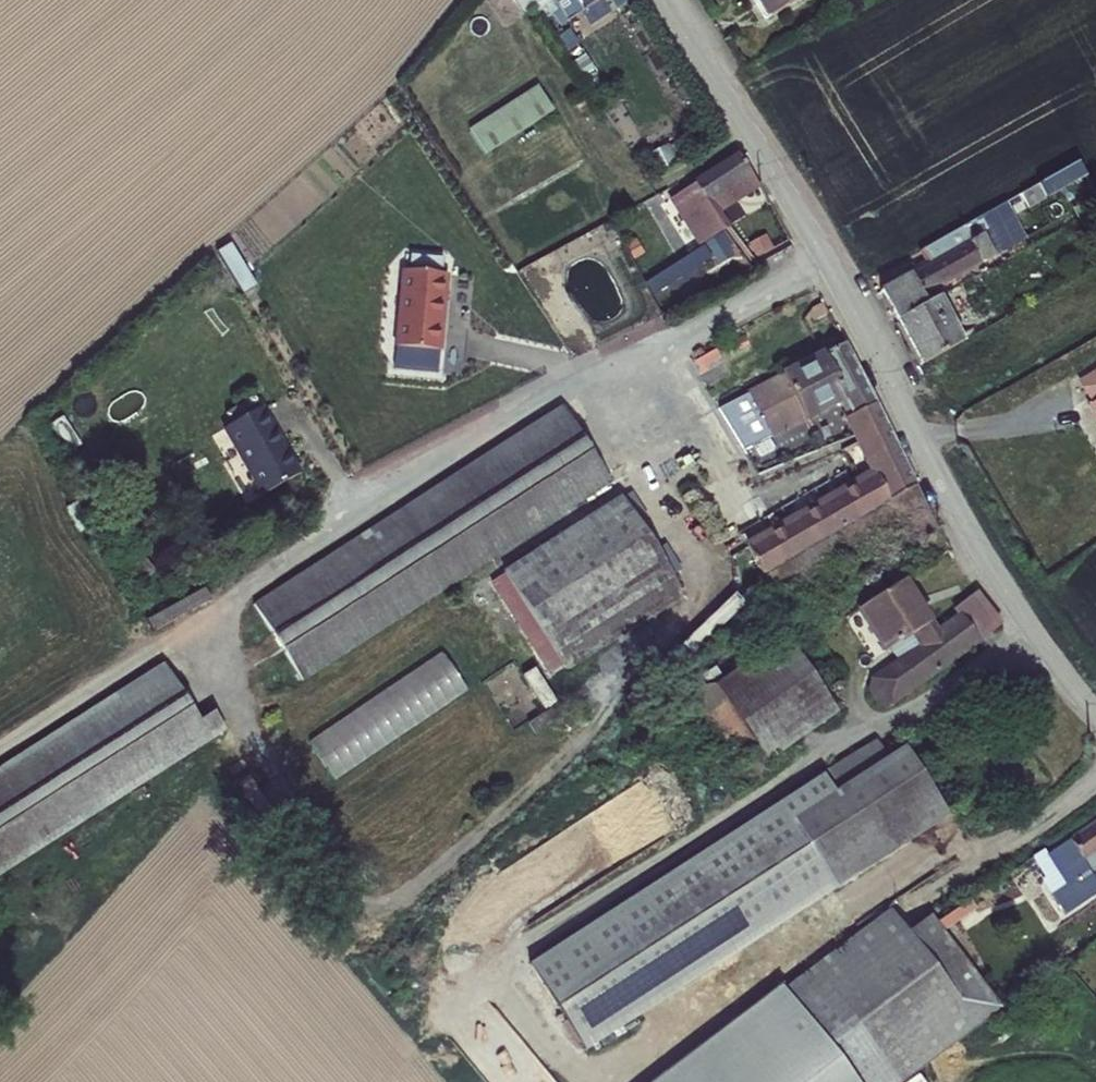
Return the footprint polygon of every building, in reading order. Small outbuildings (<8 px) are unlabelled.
[(516,1),(524,13),(533,6),(534,8),(545,0),(517,0),(516,1)] [(547,11),(556,5),(553,0),(545,0),(534,8),(539,15),(547,11)] [(572,18),(575,16),(581,26),(593,21),(613,8),(608,0),(563,0),(561,1),(564,6),(572,18)] [(764,19),(797,0),(753,0),(764,19)] [(556,5),(547,11),(550,16),(564,6),(561,1),(556,5)] [(539,15),(555,40),(564,35),(550,16),(547,11),(539,15)] [(580,79),(594,69),(578,46),(575,48),(566,34),(564,35),(555,40),(580,79)] [(482,154),(553,112),(536,84),(465,126),(482,154)] [(723,230),(713,214),(758,185),(738,154),(671,198),(699,244),(723,230)] [(1077,162),(1020,194),(1027,207),(1084,175),(1077,162)] [(913,273),(911,269),(878,286),(896,320),(925,304),(922,297),(985,262),(1003,252),(1000,245),(1011,238),(1004,226),(995,231),(986,213),(923,249),(931,264),(927,266),(913,273)] [(923,249),(919,251),(927,266),(931,264),(923,249)] [(1003,252),(985,262),(988,269),(1007,259),(1003,252)] [(402,273),(397,350),(441,352),(446,276),(402,273)] [(925,304),(896,320),(920,365),(962,342),(939,297),(925,304)] [(747,393),(770,437),(843,400),(852,417),(848,419),(859,442),(833,455),(850,487),(773,532),(764,516),(723,539),(732,557),(748,547),(763,575),(916,486),(877,405),(845,343),(747,393)] [(713,344),(689,357),(704,381),(727,367),(713,344)] [(704,381),(707,387),(731,373),(727,367),(704,381)] [(1078,380),(1082,387),(1095,379),(1095,370),(1078,380)] [(1086,404),(1095,422),(1095,379),(1082,387),(1090,402),(1086,404)] [(561,405),(253,604),(303,681),(612,482),(561,405)] [(261,407),(224,429),(263,495),(299,474),(261,407)] [(879,558),(849,577),(866,604),(904,581),(926,567),(951,550),(937,532),(916,486),(763,575),(776,597),(869,544),(879,558)] [(573,529),(504,573),(565,670),(682,595),(621,499),(590,518),(573,529)] [(584,508),(567,519),(573,529),(590,518),(584,508)] [(959,615),(936,632),(904,581),(866,604),(860,608),(887,650),(890,648),(898,659),(915,686),(1001,623),(979,591),(955,608),(959,615)] [(149,634),(210,603),(203,590),(142,620),(149,634)] [(714,686),(767,762),(838,713),(784,636),(714,686)] [(441,653),(305,737),(330,777),(466,693),(441,653)] [(915,686),(898,659),(871,680),(869,688),(878,703),(889,705),(915,686)] [(0,767),(0,875),(226,730),(214,711),(200,720),(162,663),(0,767)] [(839,790),(788,822),(832,890),(949,815),(905,747),(887,758),(876,741),(828,772),(839,790)] [(828,772),(530,965),(585,1050),(832,890),(788,822),(839,790),(828,772)] [(1048,853),(1046,855),(1057,873),(1065,885),(1051,894),(1065,917),(1095,896),(1095,882),(1091,874),(1095,870),(1095,853),(1095,852),(1095,821),(1048,853)] [(1034,856),(1048,878),(1057,873),(1046,855),(1048,853),(1045,849),(1034,856)] [(1051,894),(1044,898),(1058,921),(1065,917),(1051,894)] [(711,1044),(737,1081),(903,1081),(1002,1007),(931,914),(908,932),(890,908),(711,1044)] [(711,1044),(660,1081),(737,1081),(711,1044)]
